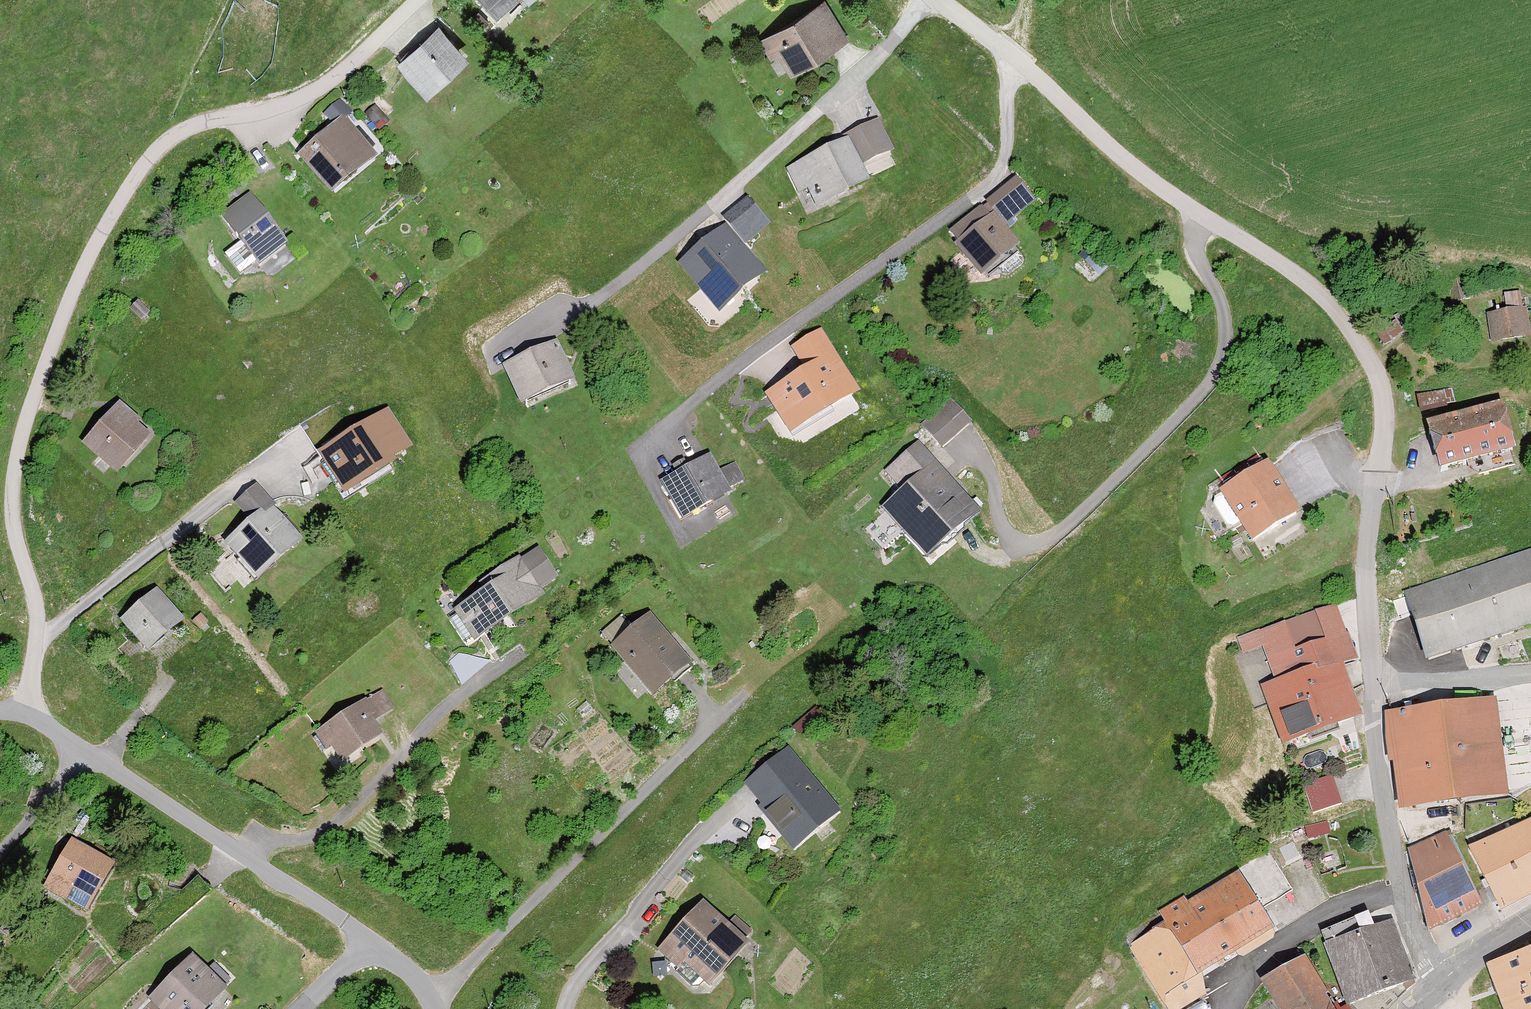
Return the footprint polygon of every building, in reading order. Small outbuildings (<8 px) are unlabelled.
[(843,41),(823,5),(762,39),(782,74),(843,41)] [(391,66),(420,98),(465,57),(436,26),(391,66)] [(293,154),(327,197),(374,159),(340,117),(293,154)] [(782,168),(805,215),(866,186),(858,170),(890,155),(875,124),(782,168)] [(1032,200),(1014,178),(943,233),(977,277),(1018,245),(1001,224),(1032,200)] [(216,218),(256,266),(286,241),(246,193),(216,218)] [(682,264),(721,310),(763,275),(724,229),(682,264)] [(1486,343),(1530,337),(1527,308),(1483,314),(1486,343)] [(855,397),(819,331),(787,348),(799,369),(759,391),(783,435),(855,397)] [(516,407),(570,384),(555,347),(501,369),(516,407)] [(1456,386),(1419,393),(1422,409),(1459,402),(1456,386)] [(919,424),(938,449),(971,423),(953,398),(919,424)] [(76,442),(110,475),(150,436),(116,402),(76,442)] [(1421,431),(1434,473),(1512,449),(1499,407),(1421,431)] [(309,453),(335,498),(406,458),(379,412),(309,453)] [(875,502),(922,559),(973,517),(913,445),(881,472),(893,486),(875,502)] [(675,522),(723,500),(705,461),(657,483),(675,522)] [(1214,489),(1244,541),(1293,513),(1262,461),(1214,489)] [(219,545),(251,581),(294,543),(262,507),(219,545)] [(445,609),(466,641),(557,583),(536,550),(445,609)] [(1423,661),(1530,627),(1530,551),(1401,592),(1423,661)] [(114,623),(143,655),(180,621),(151,589),(114,623)] [(1282,747),(1363,718),(1344,666),(1359,661),(1334,602),(1238,638),(1244,655),(1263,648),(1274,682),(1261,687),(1282,747)] [(602,638),(652,696),(688,666),(639,607),(602,638)] [(314,730),(336,766),(381,738),(370,720),(389,708),(377,690),(314,730)] [(1400,811),(1505,799),(1494,701),(1382,714),(1388,767),(1394,767),(1400,811)] [(771,799),(757,812),(791,850),(833,812),(787,762),(760,787),(771,799)] [(1306,781),(1313,809),(1345,801),(1337,772),(1306,781)] [(1499,911),(1530,896),(1530,824),(1530,821),(1470,850),(1499,911)] [(1403,854),(1429,933),(1475,912),(1441,838),(1403,854)] [(86,912),(110,864),(62,840),(38,889),(86,912)] [(1165,1008),(1184,1008),(1209,995),(1199,979),(1273,934),(1259,910),(1291,891),(1268,851),(1186,900),(1183,896),(1155,913),(1161,923),(1126,944),(1165,1008)] [(740,940),(695,902),(653,953),(698,990),(740,940)] [(1324,942),(1345,1003),(1411,981),(1390,920),(1324,942)] [(1482,965),(1498,1008),(1530,1008),(1530,948),(1482,965)] [(185,956),(144,999),(154,1008),(202,1008),(220,989),(185,956)] [(1303,960),(1258,983),(1273,1008),(1329,1008),(1303,960)]
